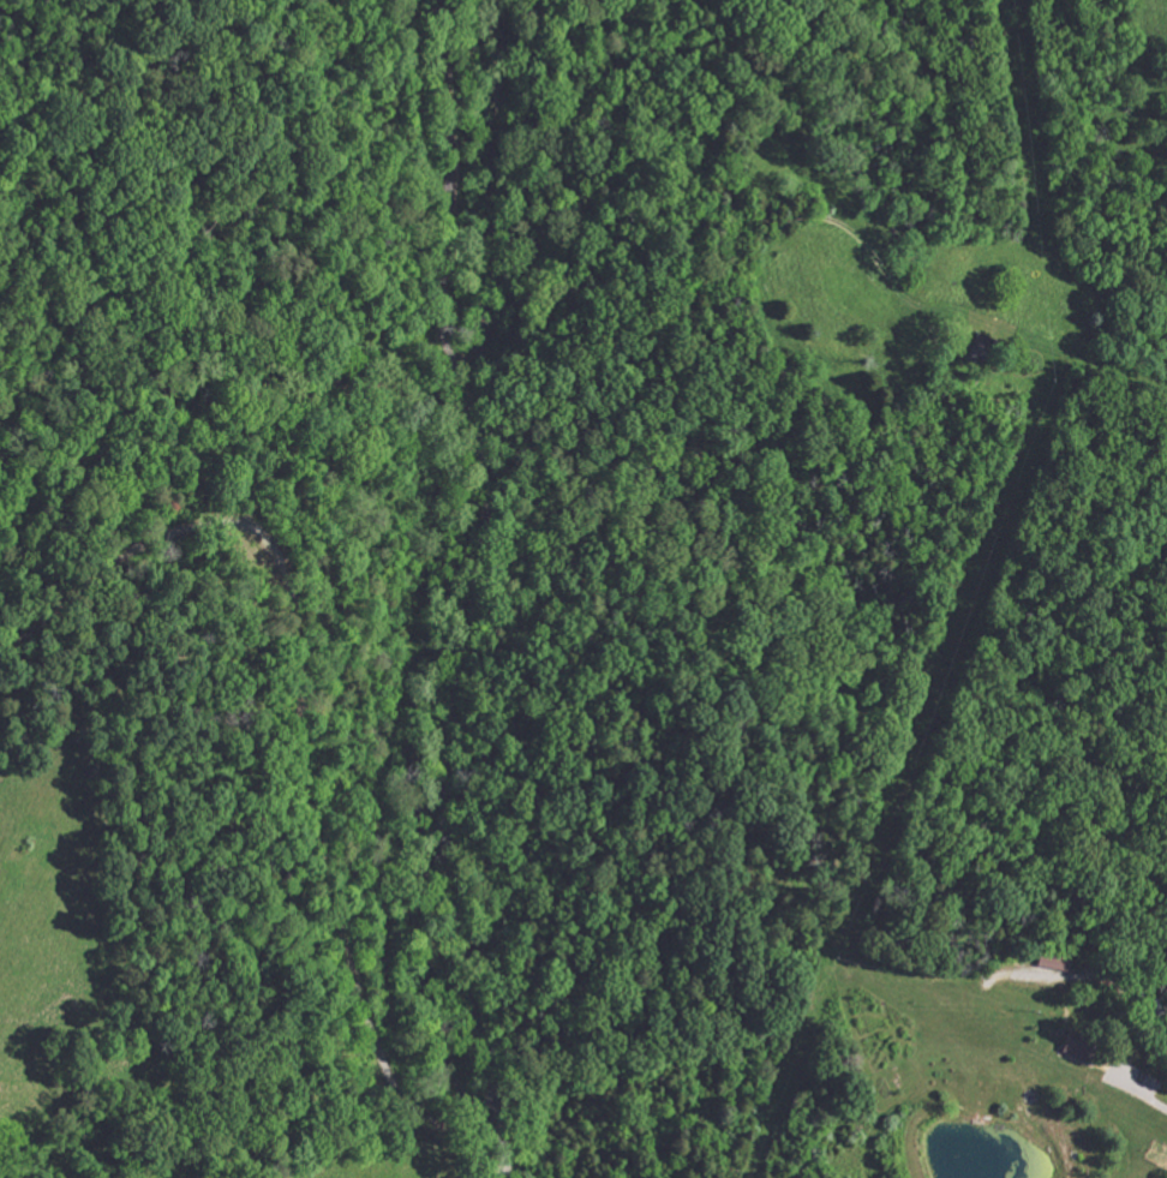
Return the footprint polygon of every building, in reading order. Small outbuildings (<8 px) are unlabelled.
[(1029,963),(1059,970),(1063,955),(1032,948),(1029,963)]
